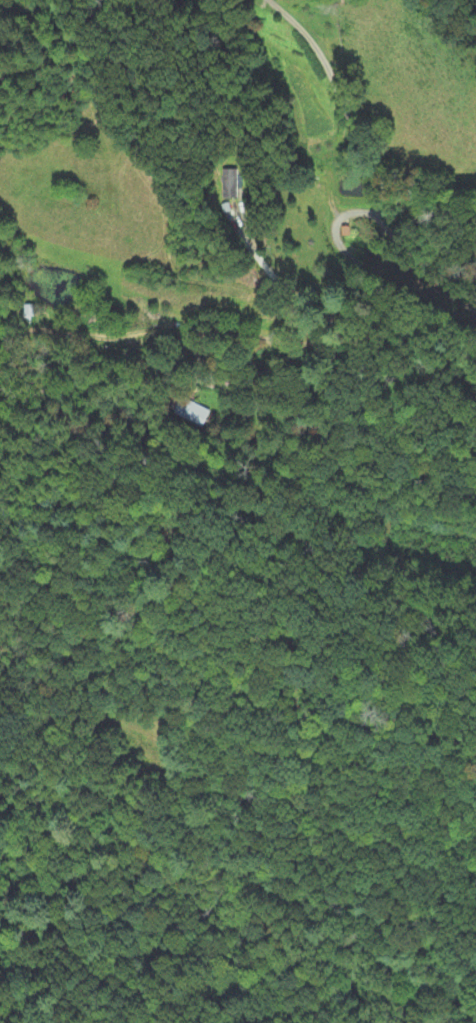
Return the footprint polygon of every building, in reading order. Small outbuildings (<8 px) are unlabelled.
[(238,200),(238,183),(248,183),(248,172),(222,171),(221,200),(238,200)]
